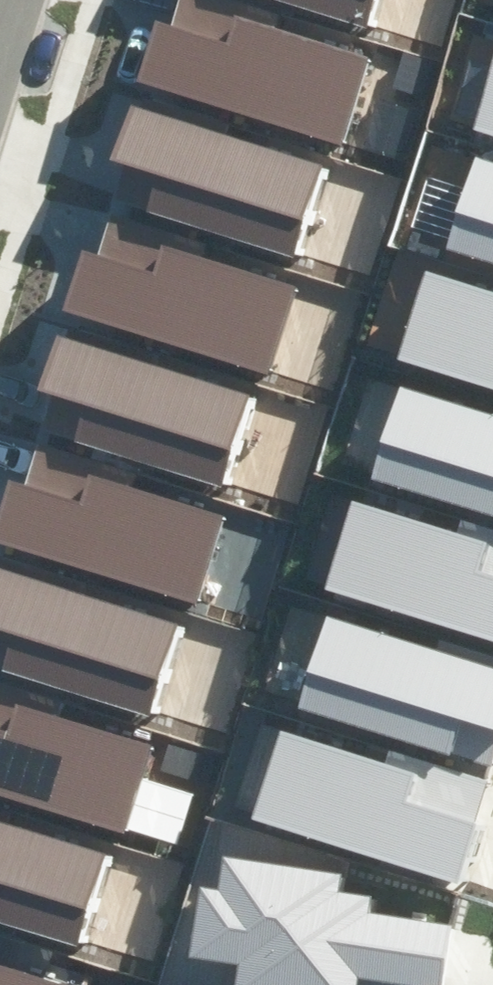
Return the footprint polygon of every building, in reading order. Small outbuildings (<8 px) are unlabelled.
[(371,58),(273,28),(278,14),(231,0),(180,0),(171,26),(157,22),(138,81),(344,145),(371,58)] [(385,0),(279,0),(376,30),(385,0)] [(492,135),(492,60),(471,128),(492,135)] [(304,261),(332,169),(127,106),(110,162),(125,167),(114,203),(304,261)] [(473,158),(445,251),(492,266),(492,164),(473,158)] [(269,373),(296,286),(198,256),(203,243),(109,214),(97,255),(82,250),(63,310),(269,373)] [(492,387),(492,293),(426,271),(398,356),(492,387)] [(230,488),(258,396),(53,333),(36,389),(51,393),(40,430),(230,488)] [(399,385),(370,478),(492,515),(492,413),(399,385)] [(223,519),(126,489),(130,476),(36,447),(24,488),(9,483),(0,511),(0,546),(196,606),(223,519)] [(492,642),(492,577),(483,574),(491,547),(350,502),(322,587),(492,642)] [(190,624),(0,566),(0,667),(162,716),(190,624)] [(327,616),(298,710),(492,768),(492,666),(327,616)] [(150,747),(53,716),(57,703),(0,685),(0,795),(123,834),(150,747)] [(254,817),(461,883),(480,825),(414,804),(423,777),(281,732),(254,817)] [(116,856),(0,821),(0,922),(87,949),(116,856)] [(202,888),(192,956),(239,963),(235,984),(359,984),(359,980),(395,984),(442,984),(451,925),(367,913),(369,894),(337,889),(339,876),(225,859),(220,890),(202,888)] [(0,966),(0,984),(60,984),(0,966)]
